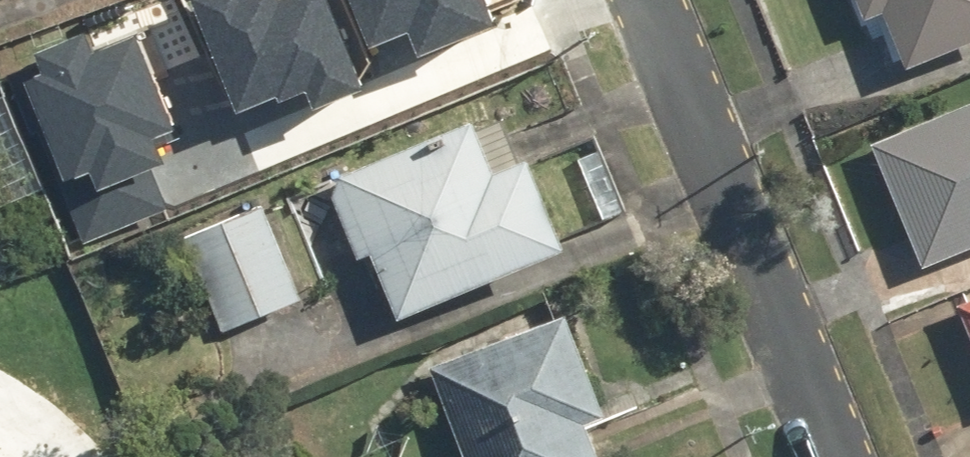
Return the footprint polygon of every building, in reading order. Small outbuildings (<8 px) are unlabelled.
[(234,113),(274,97),(277,104),(305,93),(311,108),(362,88),(327,0),(189,0),(234,113)] [(368,47),(406,32),(416,56),(494,26),(484,0),(349,0),(368,47)] [(873,41),(884,36),(897,65),(907,60),(910,67),(969,40),(969,0),(854,0),(873,41)] [(168,209),(150,165),(160,161),(152,141),(176,132),(139,37),(94,55),(85,34),(32,55),(40,76),(23,82),(54,161),(49,164),(82,244),(168,209)] [(873,143),(925,267),(969,249),(969,101),(873,143)] [(479,130),(335,187),(364,260),(377,255),(403,321),(569,255),(530,156),(495,171),(479,130)] [(268,205),(187,238),(224,329),(306,296),(268,205)] [(957,305),(969,340),(969,299),(957,305)] [(433,367),(466,456),(605,456),(595,429),(609,424),(574,326),(520,345),(517,336),(433,367)]
